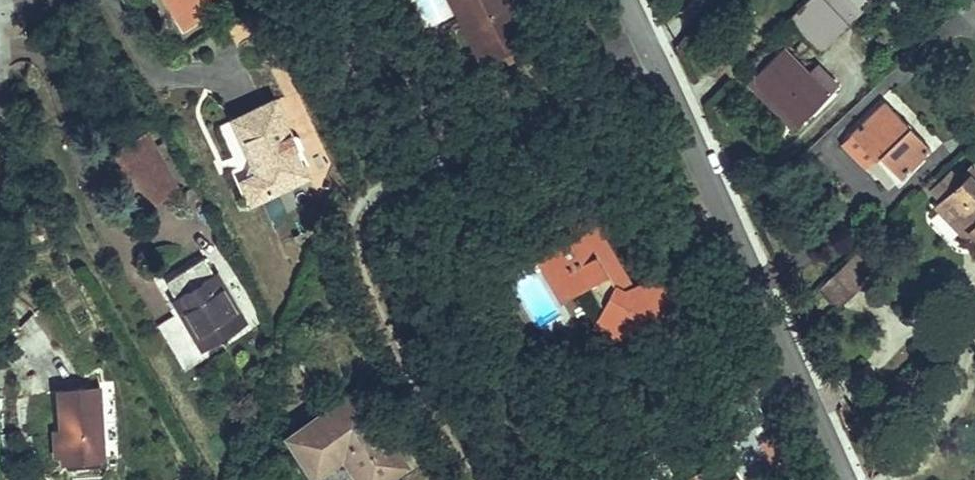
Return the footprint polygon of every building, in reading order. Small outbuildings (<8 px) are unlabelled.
[(203,0),(163,0),(180,31),(210,14),(203,0)] [(522,21),(512,0),(455,0),(457,5),(466,1),(483,39),(522,21)] [(784,23),(819,56),(870,4),(866,0),(807,0),(784,23)] [(466,1),(457,5),(474,42),(483,39),(466,1)] [(785,74),(809,50),(761,1),(731,30),(772,72),(778,67),(785,74)] [(880,132),(909,105),(864,57),(830,90),(855,116),(860,111),(880,132)] [(306,127),(271,68),(230,91),(251,129),(235,137),(247,159),(306,127)] [(949,131),(916,164),(945,194),(957,182),(968,193),(962,198),(974,212),(974,158),(949,131)] [(177,189),(148,134),(116,151),(146,207),(177,189)] [(582,223),(593,248),(613,237),(629,268),(615,279),(643,307),(671,282),(680,292),(705,269),(693,257),(677,271),(649,242),(642,227),(651,223),(624,175),(600,187),(587,194),(596,216),(582,223)] [(177,200),(184,215),(202,205),(194,191),(177,200)] [(583,252),(593,248),(582,223),(596,216),(587,194),(563,206),(583,252)] [(819,260),(850,229),(833,211),(801,242),(819,260)] [(259,312),(222,242),(189,259),(206,291),(175,307),(200,355),(224,343),(218,333),(259,312)] [(104,464),(99,394),(59,397),(62,437),(63,458),(64,467),(104,464)] [(339,462),(348,456),(363,479),(386,479),(406,467),(361,399),(317,427),(339,462)] [(318,476),(339,462),(317,427),(295,442),(318,476)] [(753,456),(776,475),(796,452),(773,432),(753,456)] [(63,458),(62,437),(54,438),(56,458),(63,458)] [(959,479),(974,479),(974,465),(959,479)]
